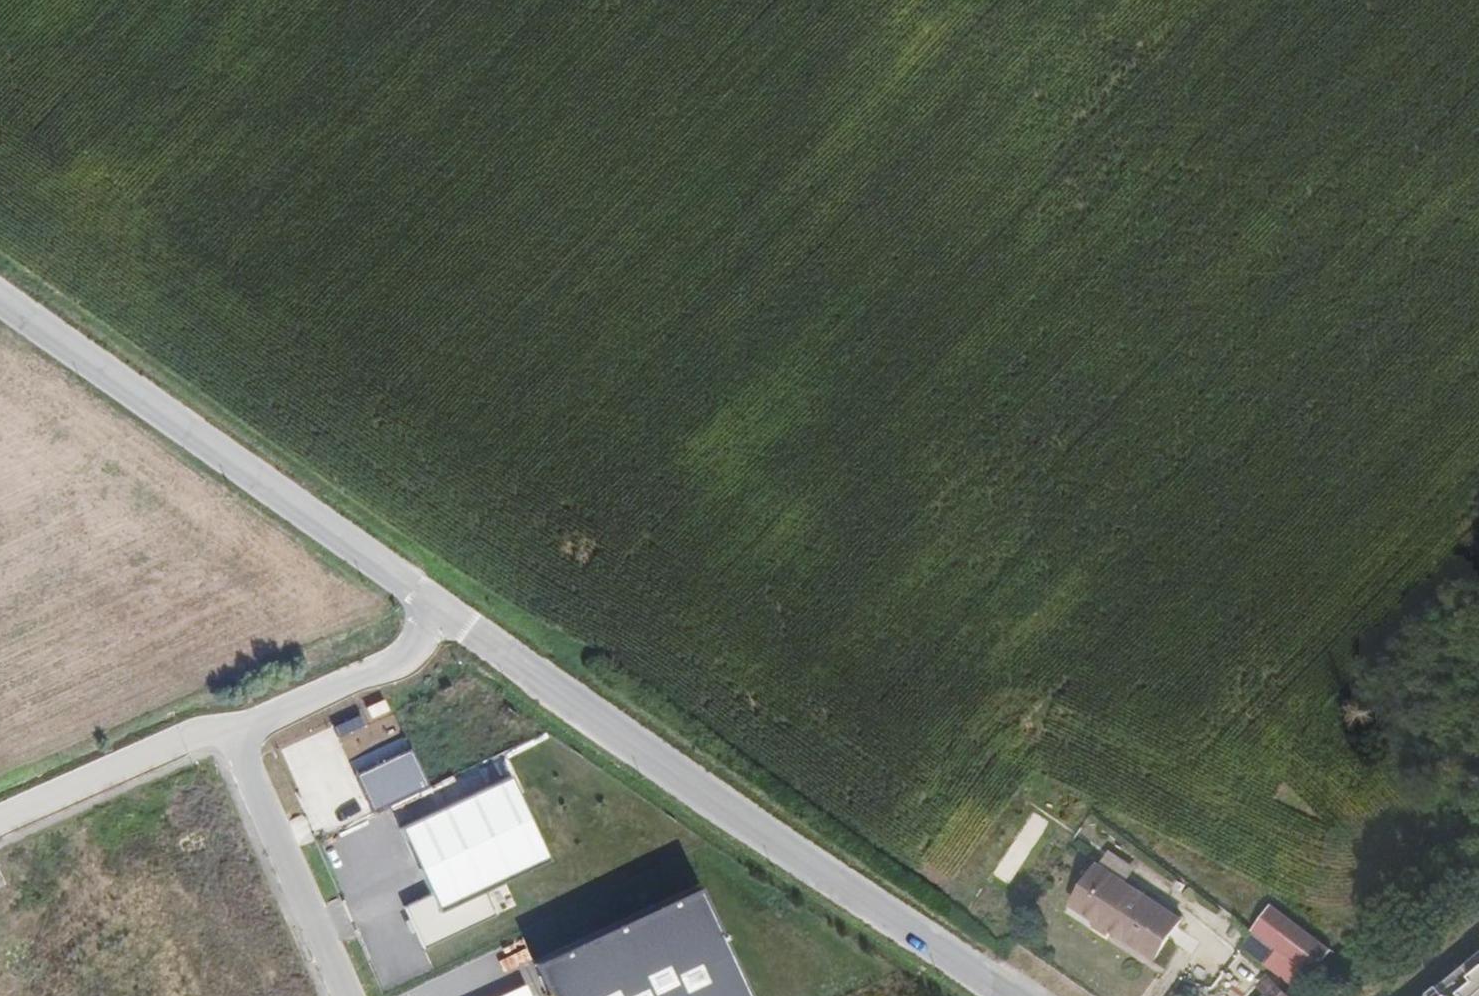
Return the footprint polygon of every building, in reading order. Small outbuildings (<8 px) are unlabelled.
[(383,702),(365,710),(369,720),(388,712),(383,702)] [(332,728),(315,735),(321,749),(338,742),(332,728)] [(437,789),(419,750),(364,777),(382,815),(437,789)] [(549,858),(510,774),(400,825),(431,892),(405,904),(425,946),(495,913),(484,889),(549,858)] [(318,826),(361,820),(359,801),(315,807),(318,826)] [(1186,922),(1104,863),(1076,900),(1159,960),(1186,922)] [(551,995),(758,995),(703,870),(529,946),(551,995)] [(1297,995),(1306,995),(1316,985),(1257,937),(1245,953),(1297,995)] [(1417,995),(1478,995),(1478,946),(1417,995)]
